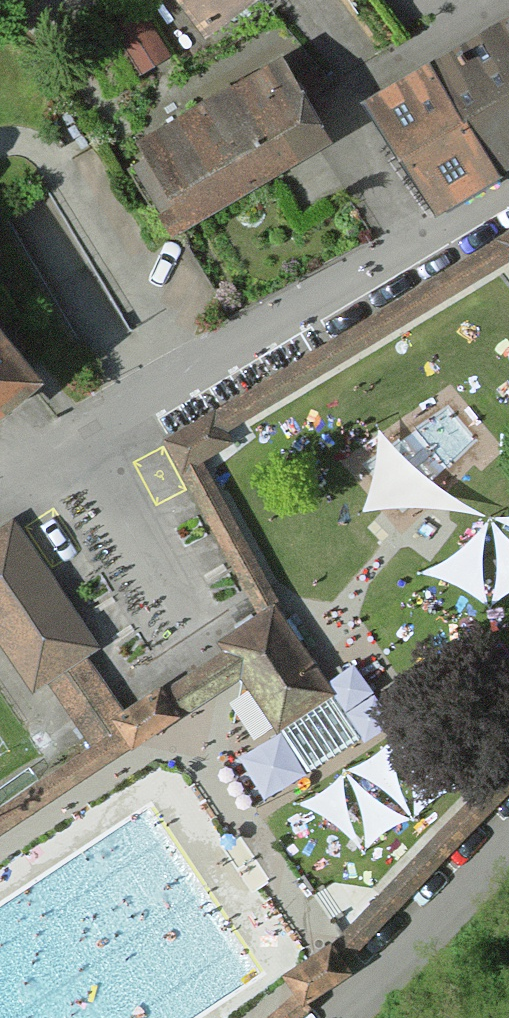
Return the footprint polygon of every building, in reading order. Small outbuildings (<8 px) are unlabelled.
[(219,37),(269,0),(191,0),(219,37)] [(433,67),(497,175),(508,168),(508,22),(433,67)] [(343,150),(293,63),(144,150),(194,236),(343,150)] [(497,175),(433,67),(369,105),(432,213),(497,175)] [(169,439),(259,600),(278,588),(206,461),(237,441),(229,429),(507,264),(508,266),(508,236),(169,439)] [(0,314),(0,441),(63,388),(0,314)] [(16,530),(0,541),(0,645),(38,701),(52,692),(88,746),(98,760),(140,732),(94,665),(103,659),(16,530)] [(274,597),(217,635),(276,725),(280,722),(331,689),(334,687),(274,597)] [(331,689),(280,722),(309,766),(360,733),(331,689)] [(88,746),(0,804),(0,835),(102,767),(88,746)] [(311,1004),(508,796),(508,760),(287,989),(251,1017),(294,1017),(311,1004)]
